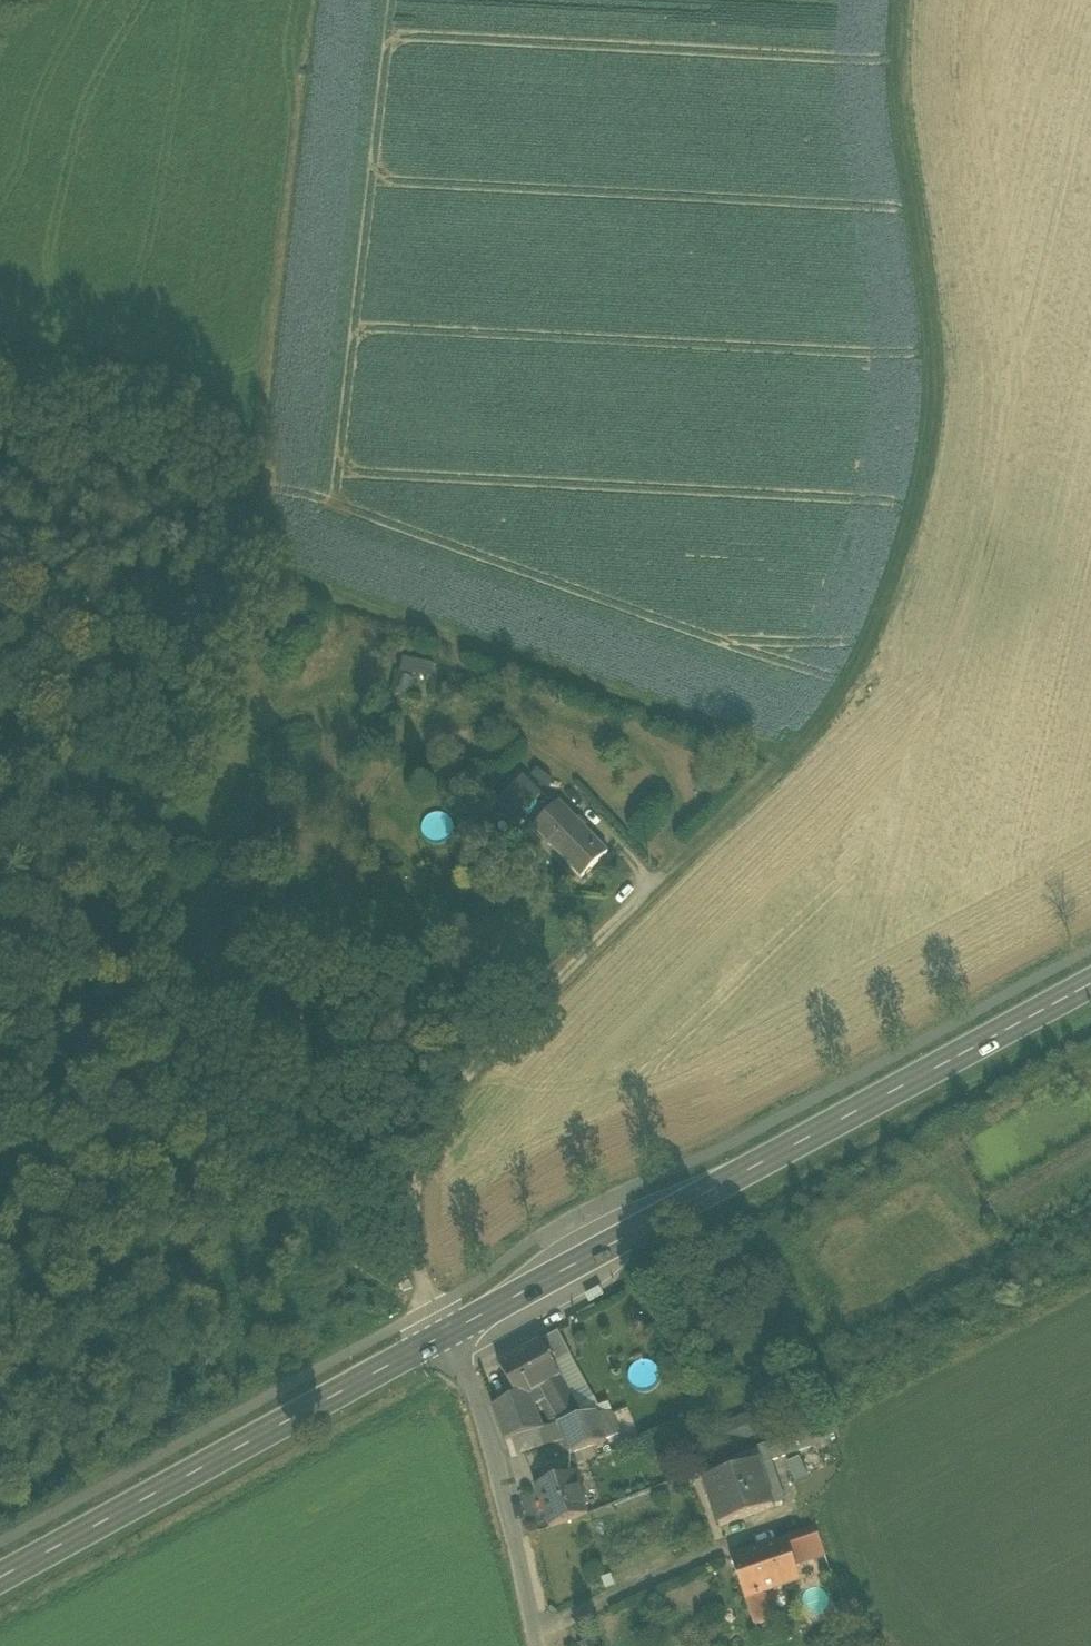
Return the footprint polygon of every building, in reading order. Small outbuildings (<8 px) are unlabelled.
[(438,677),(441,663),(406,655),(403,669),(438,677)] [(403,670),(398,687),(429,696),(435,679),(403,670)] [(498,802),(516,820),(541,795),(523,777),(498,802)] [(548,844),(582,878),(608,853),(559,802),(540,821),(555,837),(548,844)] [(532,828),(548,844),(555,837),(540,821),(532,828)] [(559,1333),(541,1344),(554,1365),(571,1356),(571,1355),(559,1333)] [(561,1379),(554,1365),(541,1344),(500,1367),(518,1398),(520,1403),(532,1396),(534,1394),(542,1390),(561,1379)] [(597,1416),(603,1415),(571,1356),(554,1365),(561,1379),(584,1420),(597,1416)] [(584,1420),(561,1379),(542,1390),(558,1419),(562,1426),(584,1420)] [(542,1390),(534,1394),(551,1423),(558,1419),(542,1390)] [(507,1441),(509,1440),(543,1431),(545,1430),(532,1396),(520,1403),(518,1398),(494,1407),(507,1441)] [(603,1415),(597,1416),(608,1445),(621,1442),(613,1412),(603,1415)] [(752,1413),(720,1424),(729,1448),(760,1437),(752,1413)] [(594,1449),(608,1445),(597,1416),(584,1420),(562,1426),(561,1426),(564,1440),(568,1456),(574,1454),(594,1449)] [(545,1441),(546,1445),(564,1440),(561,1426),(545,1430),(543,1431),(545,1441)] [(545,1441),(543,1431),(509,1440),(513,1455),(546,1445),(545,1441)] [(762,1448),(768,1465),(805,1451),(799,1435),(762,1448)] [(594,1449),(574,1454),(577,1465),(597,1460),(594,1449)] [(808,1478),(800,1457),(787,1462),(795,1483),(808,1478)] [(707,1485),(724,1528),(780,1507),(763,1463),(707,1485)] [(533,1487),(547,1528),(586,1515),(572,1474),(533,1487)] [(786,1542),(795,1569),(826,1558),(825,1554),(817,1532),(786,1542)] [(732,1561),(746,1598),(762,1592),(799,1579),(798,1578),(795,1569),(786,1542),(732,1561)] [(770,1614),(762,1592),(746,1598),(754,1619),(770,1614)]
